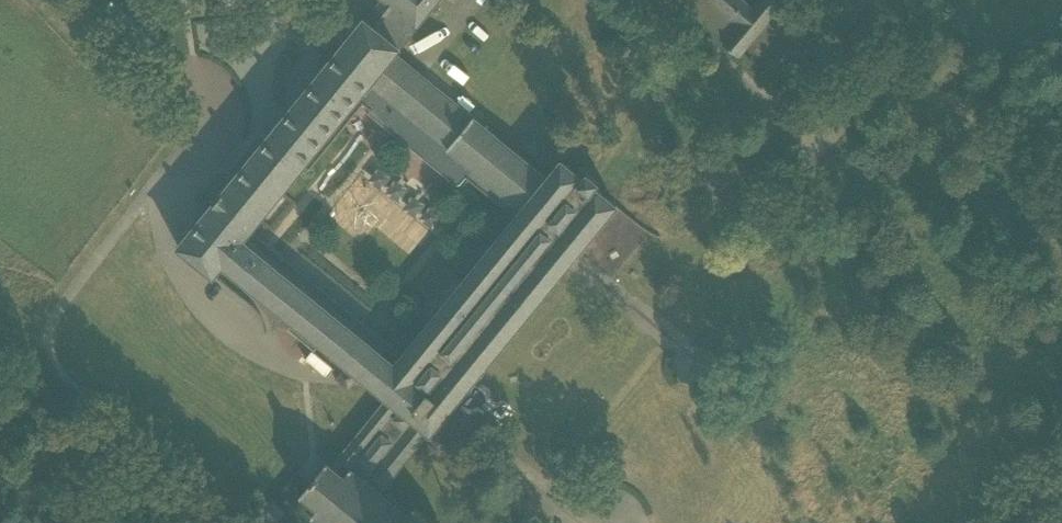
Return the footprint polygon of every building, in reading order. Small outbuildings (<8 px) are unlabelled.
[(327,464),(301,495),(318,509),(311,517),(318,522),(432,522),(415,509),(408,518),(406,516),(408,513),(400,506),(398,509),(391,504),(394,501),(385,494),(383,497),(381,495),(383,493),(382,491),(429,433),(431,434),(617,207),(595,189),(600,184),(588,174),(584,180),(562,162),(548,179),(395,55),(440,0),(382,0),(179,248),(214,277),(223,265),(293,322),(287,329),(315,351),(321,344),(388,399),(332,468),(327,464)] [(763,61),(802,12),(787,0),(759,0),(754,7),(746,0),(709,0),(739,25),(723,44),(740,58),(748,48),(763,61)]
